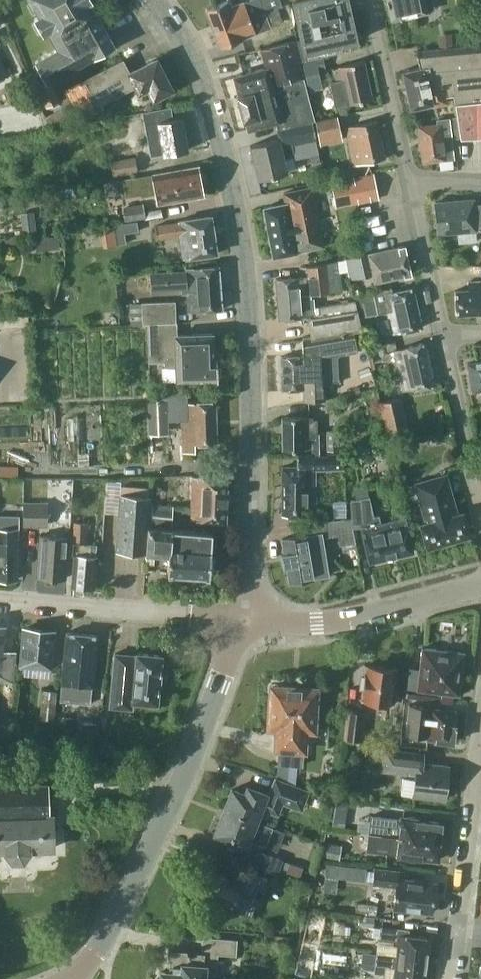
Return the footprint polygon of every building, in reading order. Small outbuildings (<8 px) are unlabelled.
[(38,15),(33,18),(42,33),(46,30),(56,48),(34,61),(46,82),(113,44),(88,1),(90,0),(29,0),(38,15)] [(278,6),(286,3),(288,3),(287,0),(246,0),(230,6),(228,0),(227,0),(205,8),(213,30),(278,6)] [(300,39),(303,51),(356,40),(346,0),(293,0),(291,0),(300,39)] [(390,18),(426,10),(424,0),(426,0),(386,0),(390,18)] [(265,11),(213,30),(219,46),(255,33),(255,31),(270,25),(265,11)] [(277,121),(278,127),(314,120),(299,61),(294,40),(260,48),(264,65),(264,67),(262,68),(235,75),(239,93),(238,94),(244,119),(246,119),(249,128),(277,121)] [(418,66),(439,62),(446,95),(454,94),(454,101),(455,116),(449,116),(449,117),(458,116),(459,136),(480,134),(480,44),(415,49),(418,66)] [(322,56),(304,60),(302,60),(309,89),(322,86),(318,70),(325,68),(322,56)] [(73,104),(79,114),(80,117),(102,106),(100,103),(133,86),(137,94),(147,88),(152,99),(171,89),(155,58),(128,72),(122,60),(65,88),(73,104)] [(370,98),(366,79),(363,60),(332,67),(334,80),(329,81),(334,105),(370,98)] [(447,103),(446,95),(439,62),(418,66),(402,69),(410,107),(432,102),(432,106),(447,103)] [(59,101),(50,82),(37,87),(45,107),(59,101)] [(51,128),(79,114),(73,104),(46,118),(51,128)] [(172,118),(170,106),(141,112),(150,156),(187,149),(181,117),(172,118)] [(17,130),(29,128),(26,111),(14,114),(17,130)] [(336,115),(315,120),(317,134),(318,135),(326,134),(327,137),(340,134),(336,115)] [(458,116),(449,117),(435,119),(436,123),(417,125),(422,161),(452,158),(450,137),(459,136),(458,116)] [(290,140),(317,134),(314,120),(278,127),(277,127),(280,138),(249,145),(257,179),(286,172),(283,158),(289,156),(292,150),(290,140)] [(384,159),(375,120),(344,127),(353,166),(384,159)] [(137,171),(134,156),(110,161),(112,176),(137,171)] [(202,195),(197,166),(122,180),(124,191),(138,188),(139,195),(141,194),(142,198),(155,196),(156,203),(202,195)] [(377,198),(372,173),(330,182),(335,207),(377,198)] [(322,246),(310,187),(282,193),(284,203),(262,207),(272,256),(322,246)] [(471,198),(434,201),(436,232),(480,229),(480,203),(472,204),(471,198)] [(143,210),(142,203),(121,206),(124,221),(161,215),(160,207),(143,210)] [(33,218),(33,211),(20,213),(21,232),(42,230),(41,217),(33,218)] [(215,253),(210,215),(176,220),(176,222),(154,225),(155,237),(178,234),(182,258),(215,253)] [(137,231),(136,221),(112,224),(115,244),(125,243),(123,233),(137,231)] [(5,243),(18,243),(17,235),(5,235),(5,243)] [(59,248),(57,236),(34,238),(35,251),(59,248)] [(408,274),(402,246),(352,256),(352,254),(343,256),(343,259),(345,268),(348,280),(372,275),(373,281),(408,274)] [(477,249),(470,256),(476,263),(480,259),(480,250),(477,249)] [(345,268),(343,259),(306,265),(307,275),(274,279),(278,319),(307,317),(309,337),(353,331),(359,330),(353,300),(318,305),(319,311),(314,312),(313,305),(311,293),(339,290),(337,269),(345,268)] [(220,308),(218,266),(184,268),(184,271),(149,273),(150,288),(180,287),(181,294),(186,293),(187,310),(220,308)] [(480,268),(480,281),(467,281),(467,289),(455,289),(455,313),(479,313),(479,315),(480,315),(480,268)] [(420,326),(412,287),(390,292),(390,289),(355,296),(359,317),(386,311),(390,332),(420,326)] [(142,323),(146,323),(175,322),(174,301),(141,302),(142,323)] [(175,322),(146,323),(147,361),(163,361),(163,367),(174,367),(174,380),(216,378),(215,357),(212,357),(211,333),(175,334),(175,322)] [(353,331),(309,337),(301,338),(301,355),(280,356),(281,389),(302,388),(303,400),(324,399),(324,382),(340,382),(338,353),(355,350),(353,331)] [(433,383),(424,343),(393,350),(402,390),(433,383)] [(467,363),(472,390),(480,389),(480,361),(467,363)] [(408,431),(400,397),(378,402),(387,436),(408,431)] [(214,403),(181,404),(182,452),(194,452),(194,443),(215,442),(214,415),(214,403)] [(281,417),(282,449),(312,449),(312,450),(312,454),(323,453),(325,453),(325,450),(325,432),(315,431),(315,430),(315,419),(312,419),(312,417),(281,417)] [(342,450),(341,431),(325,432),(325,450),(342,450)] [(281,468),(281,513),(312,513),(312,468),(315,468),(319,468),(342,468),(342,452),(325,452),(325,454),(312,454),(312,452),(298,452),(298,468),(297,468),(296,468),(281,468)] [(0,466),(0,476),(17,476),(17,466),(0,466)] [(227,476),(192,475),(190,520),(224,521),(227,476)] [(445,475),(414,483),(423,521),(418,522),(425,547),(469,536),(462,511),(455,513),(445,475)] [(351,518),(352,527),(360,526),(368,561),(413,551),(406,516),(379,522),(378,515),(372,516),(365,485),(353,487),(355,499),(349,500),(351,518)] [(114,550),(145,552),(148,526),(148,515),(149,502),(149,497),(118,494),(114,550)] [(338,515),(349,515),(348,499),(337,500),(338,515)] [(23,503),(23,523),(48,523),(48,503),(23,503)] [(173,505),(152,504),(151,525),(171,526),(173,505)] [(0,514),(0,578),(15,578),(16,539),(17,539),(17,528),(18,528),(18,515),(0,514)] [(354,542),(352,527),(351,518),(303,523),(305,536),(281,538),(288,581),(311,577),(327,574),(325,554),(319,555),(317,537),(337,534),(338,544),(354,542)] [(87,522),(74,521),(72,541),(86,542),(87,522)] [(148,526),(145,552),(167,553),(166,571),(207,574),(211,531),(148,526)] [(39,535),(35,575),(65,578),(67,536),(41,535),(39,535)] [(95,546),(81,544),(80,554),(74,554),(71,585),(92,587),(95,546)] [(0,626),(0,680),(11,681),(14,650),(2,649),(4,626),(0,626)] [(53,630),(22,628),(19,664),(50,667),(53,630)] [(96,636),(66,633),(60,692),(74,693),(75,686),(91,688),(96,636)] [(416,689),(439,692),(438,702),(451,703),(452,693),(457,694),(462,652),(421,647),(419,668),(416,689)] [(135,654),(114,652),(109,706),(131,708),(131,701),(156,703),(161,655),(135,653),(135,654)] [(396,668),(363,664),(359,699),(392,703),(396,668)] [(314,689),(271,686),(268,726),(277,726),(276,747),(302,749),(303,728),(311,728),(314,689)] [(56,691),(41,689),(38,718),(53,720),(56,691)] [(430,706),(408,704),(405,734),(426,736),(426,738),(452,741),(456,710),(429,707),(430,706)] [(365,712),(346,710),(343,739),(362,741),(365,712)] [(95,723),(80,722),(78,750),(93,751),(95,723)] [(423,752),(383,747),(381,770),(415,775),(414,780),(402,778),(400,794),(443,799),(447,765),(421,762),(423,752)] [(231,789),(225,806),(254,818),(259,806),(276,813),(281,800),(301,808),(309,790),(294,784),(274,776),(267,794),(247,787),(244,794),(231,789)] [(47,783),(0,785),(0,849),(3,849),(12,859),(21,859),(28,849),(51,848),(50,815),(48,815),(47,783)] [(344,824),(347,801),(335,799),(331,822),(344,824)] [(254,818),(225,806),(213,835),(227,840),(228,837),(244,843),(247,838),(263,844),(271,826),(254,819),(254,818)] [(368,831),(438,840),(441,821),(399,815),(398,818),(370,814),(368,831)] [(438,840),(368,831),(367,833),(366,842),(365,849),(395,853),(395,854),(436,860),(438,840)] [(341,843),(324,841),(322,856),(339,858),(341,843)] [(283,857),(258,849),(253,866),(278,873),(283,857)] [(299,876),(302,867),(289,862),(286,872),(299,876)] [(365,867),(326,863),(323,890),(335,891),(336,877),(364,879),(365,867)] [(240,880),(202,865),(190,896),(228,911),(230,907),(249,914),(255,898),(251,896),(256,885),(261,887),(265,876),(244,868),(240,880)] [(398,870),(372,867),(370,883),(395,886),(392,907),(430,912),(433,882),(397,878),(398,870)] [(377,904),(356,902),(355,913),(376,915),(377,904)] [(322,922),(323,914),(310,912),(308,925),(316,926),(322,922)] [(375,916),(358,914),(357,924),(374,926),(375,916)] [(396,954),(396,955),(426,960),(430,937),(395,932),(395,928),(379,925),(378,938),(393,940),(392,946),(397,947),(396,954)] [(201,935),(200,949),(168,946),(166,965),(170,965),(169,973),(162,972),(161,978),(201,978),(201,972),(215,973),(217,953),(235,954),(236,938),(201,935)] [(396,955),(396,954),(376,951),(376,955),(366,954),(364,969),(375,970),(376,963),(385,965),(383,978),(393,978),(424,978),(426,960),(396,955)]
